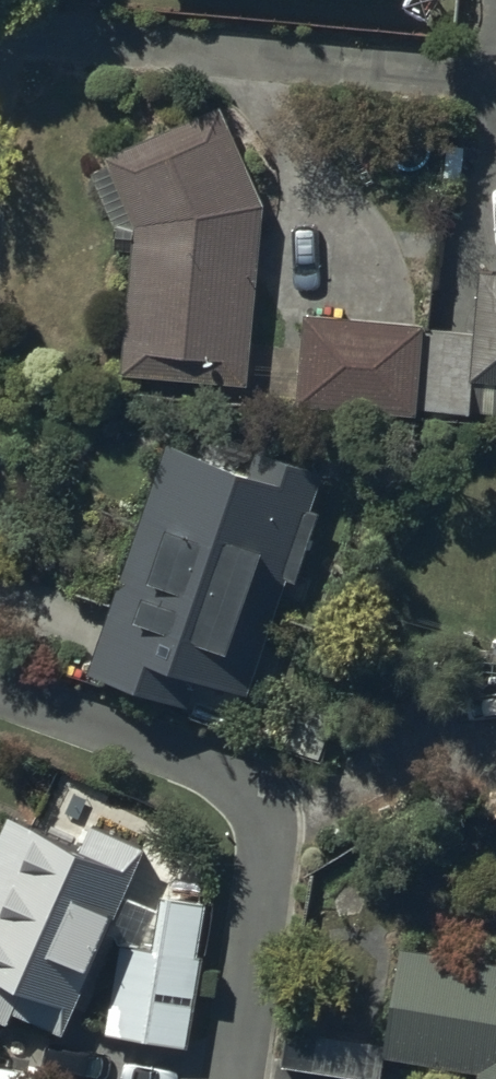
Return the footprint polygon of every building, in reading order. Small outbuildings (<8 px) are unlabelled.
[(260,197),(218,105),(113,153),(142,219),(126,367),(243,376),(260,197)] [(483,268),(478,327),(474,374),(495,376),(495,270),(483,268)] [(428,323),(308,313),(302,396),(421,405),(428,323)] [(474,374),(478,327),(428,323),(421,405),(471,409),(474,374)] [(316,469),(262,450),(255,471),(168,441),(92,664),(188,697),(199,668),(243,683),(316,469)] [(7,811),(0,826),(0,1013),(7,1015),(12,1003),(61,1023),(100,933),(122,942),(107,1027),(191,1039),(210,901),(164,893),(162,907),(121,888),(142,841),(95,823),(86,844),(7,811)] [(405,946),(390,1041),(389,1049),(484,1064),(481,1078),(495,1078),(495,960),(405,946)] [(389,1049),(390,1041),(290,1026),(284,1063),(385,1078),(389,1049)]
